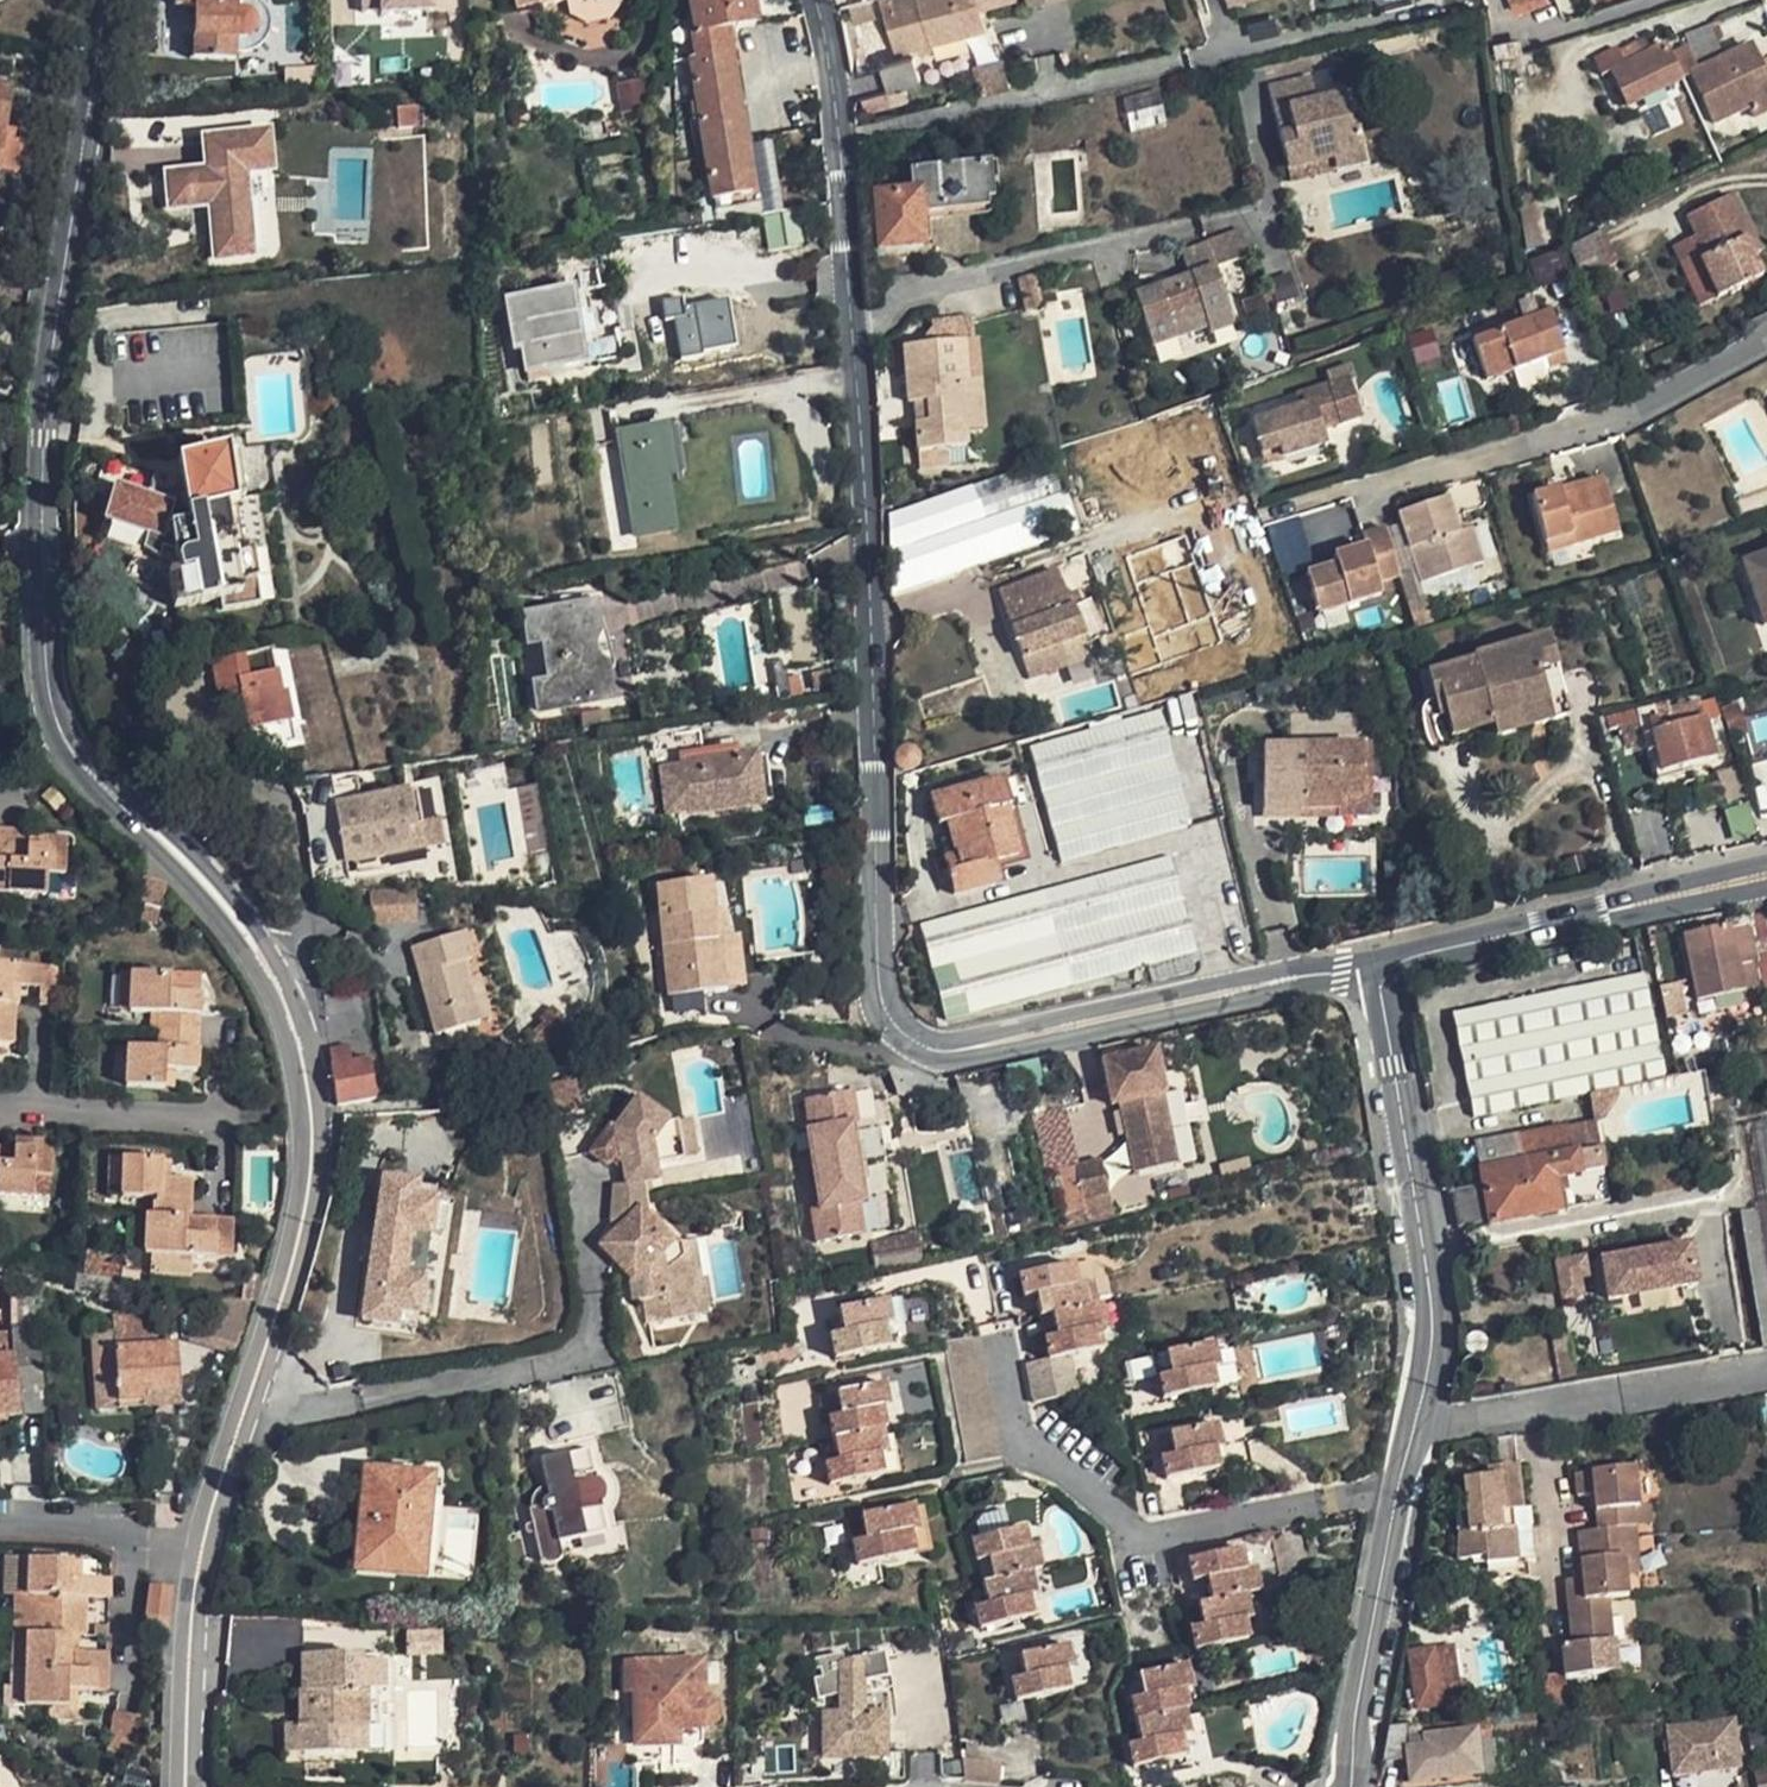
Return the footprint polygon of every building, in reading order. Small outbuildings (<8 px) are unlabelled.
[(269,25),(268,18),(265,12),(261,7),(255,3),(249,0),(175,0),(175,8),(195,9),(192,59),(235,61),(235,54),(245,54),(252,52),(258,49),(263,44),(267,38),(269,32),(269,25)] [(431,14),(431,0),(358,0),(358,10),(378,10),(378,13),(431,14)] [(452,9),(452,0),(437,0),(438,10),(452,9)] [(516,12),(575,0),(513,0),(516,12)] [(568,17),(586,26),(610,21),(622,6),(621,0),(575,0),(565,2),(568,17)] [(694,34),(690,35),(694,59),(689,60),(715,225),(763,216),(759,191),(751,193),(727,47),(735,45),(733,29),(755,25),(751,0),(688,0),(694,34)] [(874,18),(869,0),(866,0),(850,5),(856,24),(874,18)] [(879,2),(896,56),(987,29),(981,7),(1005,0),(887,0),(879,2)] [(1516,12),(1548,2),(1548,0),(1511,0),(1516,12)] [(1606,0),(1594,0),(1597,9),(1608,6),(1606,0)] [(1713,25),(1684,35),(1696,63),(1722,55),(1718,42),(1722,41),(1717,25),(1713,27),(1713,25)] [(1644,42),(1618,53),(1624,65),(1650,53),(1644,42)] [(1594,60),(1602,77),(1611,72),(1627,107),(1692,77),(1715,124),(1749,108),(1754,119),(1766,113),(1766,83),(1750,48),(1697,72),(1687,50),(1671,57),(1665,45),(1650,53),(1624,65),(1617,50),(1594,60)] [(910,60),(879,71),(887,93),(918,83),(910,60)] [(1344,96),(1317,102),(1311,78),(1268,87),(1274,112),(1288,109),(1293,133),(1279,136),(1287,171),(1332,160),(1335,171),(1366,164),(1355,120),(1350,121),(1344,96)] [(639,82),(618,86),(623,116),(644,112),(639,82)] [(11,86),(0,85),(0,159),(4,131),(11,86)] [(1166,124),(1157,91),(1123,100),(1130,134),(1166,124)] [(1288,109),(1274,112),(1279,136),(1293,133),(1288,109)] [(623,120),(604,124),(606,135),(625,131),(623,120)] [(17,174),(21,145),(12,143),(14,133),(4,131),(0,159),(0,171),(17,174)] [(212,204),(217,258),(251,255),(243,173),(269,170),(266,137),(206,142),(208,174),(168,178),(171,209),(212,204)] [(1332,160),(1287,171),(1290,182),(1335,171),(1332,160)] [(989,164),(909,171),(911,192),(875,194),(879,248),(924,245),(921,216),(941,214),(941,206),(992,202),(989,164)] [(1696,236),(1690,239),(1718,298),(1763,278),(1753,256),(1735,218),(1740,215),(1731,196),(1687,217),(1696,236)] [(1740,215),(1735,218),(1753,256),(1760,252),(1743,214),(1740,215)] [(1618,263),(1602,230),(1570,246),(1585,278),(1618,263)] [(1241,231),(1224,237),(1233,263),(1251,257),(1241,231)] [(1163,296),(1160,288),(1135,296),(1151,346),(1176,337),(1173,327),(1204,317),(1207,327),(1210,334),(1234,325),(1215,269),(1233,263),(1224,237),(1206,242),(1207,243),(1214,266),(1190,274),(1193,285),(1163,296)] [(1718,298),(1690,239),(1673,247),(1701,306),(1718,298)] [(1207,243),(1182,252),(1190,274),(1214,266),(1207,243)] [(596,248),(553,256),(558,287),(583,282),(581,269),(598,265),(596,248)] [(1567,277),(1559,253),(1531,263),(1538,286),(1567,277)] [(1034,276),(1017,280),(1025,313),(1043,309),(1042,305),(1039,291),(1034,276)] [(1190,277),(1160,288),(1163,296),(1193,285),(1190,277)] [(1053,288),(1039,291),(1042,305),(1056,302),(1053,288)] [(587,290),(506,303),(514,351),(522,350),(527,382),(547,378),(545,371),(599,362),(587,290)] [(668,304),(679,356),(739,343),(727,291),(668,304)] [(1548,314),(1472,342),(1487,382),(1543,361),(1547,371),(1566,364),(1548,314)] [(1204,317),(1173,327),(1176,337),(1207,327),(1204,317)] [(228,325),(107,337),(115,432),(237,420),(228,325)] [(1435,355),(1428,333),(1409,340),(1414,361),(1435,355)] [(1393,349),(1389,336),(1375,341),(1379,353),(1393,349)] [(974,342),(904,348),(909,406),(915,405),(919,452),(949,450),(965,449),(964,435),(960,387),(966,386),(964,366),(976,365),(974,342)] [(1437,360),(1435,355),(1414,361),(1416,366),(1437,360)] [(1517,381),(1547,371),(1543,361),(1514,372),(1517,381)] [(983,433),(976,365),(964,366),(966,386),(960,387),(964,435),(983,433)] [(1329,386),(1330,388),(1349,383),(1355,381),(1351,367),(1325,374),(1329,386)] [(1299,409),(1252,423),(1261,454),(1279,448),(1282,458),(1325,445),(1320,430),(1360,418),(1349,383),(1330,388),(1329,386),(1295,396),(1299,409)] [(673,473),(665,427),(619,434),(635,536),(676,529),(666,475),(673,473)] [(1279,448),(1261,454),(1265,464),(1282,458),(1279,448)] [(949,450),(919,452),(920,469),(950,466),(949,450)] [(146,498),(113,486),(97,540),(133,560),(123,577),(150,593),(160,576),(168,581),(174,610),(220,601),(222,612),(261,604),(252,549),(234,552),(226,505),(234,503),(226,452),(179,463),(183,484),(152,479),(146,498)] [(1074,527),(1051,458),(891,515),(895,594),(1074,527)] [(1577,486),(1531,498),(1544,546),(1570,539),(1572,547),(1617,534),(1605,488),(1580,494),(1577,486)] [(1447,498),(1398,514),(1401,524),(1419,586),(1421,585),(1483,565),(1471,529),(1458,533),(1447,498)] [(1419,586),(1401,524),(1385,530),(1399,578),(1406,605),(1425,599),(1421,585),(1419,586)] [(1399,578),(1385,530),(1385,529),(1361,535),(1364,547),(1332,556),(1335,565),(1305,573),(1318,615),(1382,597),(1378,585),(1399,578)] [(1546,554),(1572,547),(1570,539),(1544,546),(1546,554)] [(1766,626),(1766,556),(1741,565),(1763,627),(1766,626)] [(1056,572),(999,593),(1030,680),(1068,668),(1062,654),(1098,641),(1102,653),(1119,646),(1115,635),(1106,638),(1095,599),(1071,608),(1056,572)] [(1425,599),(1406,605),(1415,633),(1434,628),(1425,599)] [(589,605),(521,614),(526,649),(540,647),(545,680),(531,682),(536,716),(606,706),(589,605)] [(1474,662),(1426,675),(1438,720),(1433,722),(1438,736),(1442,740),(1491,726),(1548,709),(1552,722),(1569,717),(1548,638),(1473,659),(1474,662)] [(1086,645),(1062,654),(1068,668),(1091,660),(1086,645)] [(247,733),(292,724),(286,694),(281,695),(272,652),(211,666),(219,710),(242,705),(247,733)] [(1697,702),(1667,710),(1668,712),(1661,714),(1663,721),(1670,719),(1672,727),(1659,730),(1652,741),(1659,765),(1669,771),(1714,759),(1704,723),(1718,718),(1713,701),(1698,704),(1697,702)] [(1734,705),(1721,710),(1730,738),(1745,732),(1734,705)] [(1649,731),(1651,728),(1650,723),(1646,720),(1653,718),(1650,708),(1606,719),(1609,731),(1619,729),(1622,740),(1641,735),(1640,733),(1643,733),(1646,733),(1649,731)] [(1548,709),(1491,726),(1495,738),(1552,722),(1548,709)] [(1158,713),(1028,749),(1060,864),(1190,827),(1158,713)] [(700,732),(651,738),(653,763),(658,763),(665,816),(759,804),(753,758),(732,761),(731,754),(703,757),(700,732)] [(920,762),(920,759),(918,752),(916,750),(910,746),(906,746),(903,746),(896,750),(894,752),(892,759),(893,766),(895,769),(901,773),(904,774),(912,773),(917,769),(920,762)] [(1262,773),(1262,810),(1308,810),(1308,798),(1337,798),(1337,817),(1371,817),(1371,749),(1256,749),(1256,773),(1262,773)] [(766,757),(753,758),(759,804),(772,803),(766,757)] [(1758,792),(1766,791),(1766,759),(1754,761),(1758,792)] [(438,778),(415,781),(421,819),(444,815),(438,778)] [(947,824),(954,855),(958,871),(947,874),(952,895),(999,884),(994,864),(1018,858),(1006,809),(1010,808),(1003,780),(931,799),(938,827),(947,824)] [(1635,782),(1621,785),(1627,806),(1641,801),(1635,782)] [(415,793),(333,807),(343,863),(425,850),(420,820),(419,821),(415,793)] [(1337,810),(1337,798),(1308,798),(1308,810),(1337,810)] [(436,818),(420,820),(425,850),(441,847),(436,818)] [(7,894),(10,831),(0,830),(0,894),(7,894)] [(10,831),(7,894),(46,896),(47,873),(65,874),(67,841),(28,839),(28,832),(10,831)] [(954,855),(943,858),(947,874),(958,871),(954,855)] [(1170,858),(934,922),(960,1018),(1147,967),(1152,983),(1195,972),(1193,963),(1197,962),(1195,953),(1197,953),(1170,858)] [(710,881),(656,887),(670,1020),(708,1016),(705,994),(727,991),(721,940),(717,940),(710,881)] [(409,920),(408,899),(375,899),(376,920),(409,920)] [(159,909),(136,903),(132,920),(155,926),(159,909)] [(720,913),(714,913),(717,940),(721,940),(727,991),(743,990),(737,939),(723,940),(720,913)] [(934,922),(919,926),(945,1022),(960,1018),(934,922)] [(472,933),(462,935),(470,963),(480,961),(472,933)] [(1743,972),(1756,970),(1758,966),(1753,936),(1749,933),(1735,936),(1734,933),(1687,943),(1701,1010),(1748,1001),(1743,972)] [(462,935),(410,950),(440,1058),(461,1060),(470,1047),(465,1029),(480,1025),(463,965),(470,963),(462,935)] [(490,1022),(473,962),(463,965),(480,1025),(490,1022)] [(10,1005),(11,987),(19,987),(40,988),(39,1006),(58,1007),(60,968),(0,965),(0,1004),(10,1005)] [(1748,1001),(1761,998),(1756,970),(1743,972),(1748,1001)] [(119,1012),(128,1013),(130,974),(119,974),(119,1012)] [(130,974),(128,1013),(159,1014),(158,1033),(198,1035),(199,995),(169,994),(170,975),(130,974)] [(200,977),(170,975),(169,994),(199,995),(200,977)] [(1454,1017),(1473,1119),(1665,1082),(1647,982),(1454,1017)] [(10,1005),(15,1005),(18,1005),(19,987),(11,987),(10,1005)] [(1683,994),(1663,998),(1671,1030),(1689,1026),(1683,994)] [(0,1004),(0,1043),(13,1043),(18,1005),(15,1005),(10,1005),(0,1004)] [(198,1035),(158,1033),(157,1050),(126,1049),(125,1087),(164,1089),(164,1071),(196,1073),(198,1035)] [(347,1047),(328,1051),(337,1108),(375,1102),(367,1060),(350,1063),(347,1047)] [(1154,1053),(1101,1065),(1112,1110),(1120,1108),(1136,1177),(1177,1168),(1161,1099),(1164,1098),(1154,1053)] [(164,1071),(164,1089),(173,1089),(174,1072),(164,1071)] [(1591,1098),(1594,1126),(1603,1124),(1617,1101),(1615,1093),(1591,1098)] [(617,1159),(627,1166),(631,1188),(663,1183),(660,1164),(688,1159),(682,1121),(672,1123),(636,1097),(594,1155),(611,1167),(617,1159)] [(858,1131),(853,1099),(807,1107),(812,1137),(808,1138),(821,1216),(814,1217),(820,1249),(865,1241),(860,1210),(866,1209),(853,1132),(858,1131)] [(703,1157),(696,1119),(682,1121),(688,1159),(703,1157)] [(1746,1125),(1761,1211),(1766,1245),(1766,1122),(1746,1125)] [(1594,1126),(1477,1148),(1484,1184),(1450,1191),(1454,1208),(1458,1232),(1460,1232),(1492,1225),(1492,1227),(1611,1205),(1594,1126)] [(15,1139),(14,1148),(29,1149),(30,1140),(15,1139)] [(32,1196),(33,1173),(51,1174),(53,1141),(30,1140),(29,1149),(14,1148),(0,1148),(0,1195),(32,1196)] [(121,1198),(122,1160),(109,1159),(107,1197),(121,1198)] [(153,1217),(190,1218),(192,1180),(169,1179),(161,1179),(162,1161),(122,1160),(121,1198),(120,1198),(154,1199),(153,1217)] [(1110,1199),(1102,1164),(1075,1170),(1083,1205),(1110,1199)] [(1083,1205),(1075,1170),(1056,1174),(1068,1230),(1088,1225),(1083,1205)] [(33,1173),(32,1196),(50,1197),(51,1174),(33,1173)] [(386,1189),(366,1329),(399,1334),(401,1320),(421,1323),(437,1210),(416,1208),(418,1194),(386,1189)] [(652,1303),(656,1329),(679,1325),(678,1319),(705,1315),(701,1289),(707,1282),(691,1266),(689,1247),(685,1247),(675,1249),(653,1228),(658,1223),(655,1200),(630,1204),(633,1221),(616,1223),(617,1236),(605,1248),(639,1282),(636,1283),(639,1305),(652,1303)] [(1743,1214),(1764,1343),(1766,1343),(1766,1245),(1761,1211),(1743,1214)] [(1515,1382),(1764,1343),(1743,1214),(1551,1250),(1566,1337),(1511,1349),(1515,1382)] [(153,1217),(146,1217),(145,1256),(154,1256),(190,1257),(232,1259),(233,1220),(190,1218),(153,1217)] [(675,1249),(685,1247),(658,1223),(653,1228),(675,1249)] [(875,1275),(924,1271),(923,1243),(873,1247),(875,1275)] [(707,1282),(700,1245),(689,1247),(691,1266),(707,1282)] [(190,1257),(154,1256),(154,1270),(190,1271),(190,1257)] [(1039,1308),(1042,1322),(1051,1321),(1091,1312),(1086,1289),(1078,1291),(1071,1292),(1068,1281),(1076,1280),(1074,1270),(1022,1281),(1026,1301),(1045,1297),(1047,1306),(1039,1308)] [(1071,1292),(1078,1291),(1076,1280),(1068,1281),(1071,1292)] [(678,1319),(679,1325),(713,1320),(707,1282),(701,1289),(705,1315),(678,1319)] [(45,1413),(37,1325),(40,1299),(11,1298),(10,1325),(10,1332),(0,1333),(0,1417),(45,1413)] [(1123,1305),(1091,1312),(1051,1321),(1056,1343),(1047,1345),(1050,1362),(1050,1365),(1067,1361),(1069,1367),(1108,1360),(1105,1347),(1099,1348),(1097,1337),(1103,1336),(1128,1331),(1123,1305)] [(889,1309),(840,1319),(844,1336),(850,1334),(852,1341),(834,1345),(838,1366),(891,1355),(889,1344),(882,1345),(881,1335),(886,1334),(894,1332),(889,1309)] [(180,1390),(177,1345),(158,1347),(156,1316),(117,1319),(113,1323),(113,1331),(118,1401),(145,1399),(144,1392),(180,1390)] [(1051,1321),(1042,1322),(1047,1345),(1056,1343),(1051,1321)] [(119,1408),(118,1401),(113,1331),(93,1333),(98,1410),(119,1408)] [(886,1334),(881,1335),(882,1345),(889,1344),(886,1334)] [(1208,1350),(1158,1361),(1161,1377),(1166,1376),(1167,1382),(1154,1385),(1158,1407),(1211,1397),(1210,1386),(1204,1387),(1202,1377),(1207,1376),(1213,1375),(1208,1350)] [(957,1360),(961,1378),(1001,1370),(997,1352),(957,1360)] [(1029,1367),(1033,1387),(1071,1379),(1069,1367),(1067,1361),(1050,1365),(1050,1362),(1032,1367),(1029,1367)] [(1001,1370),(961,1378),(965,1395),(1005,1386),(1001,1370)] [(1075,1396),(1071,1379),(1033,1387),(1037,1404),(1075,1396)] [(965,1395),(968,1412),(1009,1403),(1005,1386),(965,1395)] [(181,1404),(180,1390),(144,1392),(145,1399),(145,1406),(181,1404)] [(885,1392),(837,1402),(839,1415),(845,1414),(847,1424),(827,1428),(832,1449),(881,1439),(887,1438),(885,1428),(878,1429),(876,1418),(883,1417),(890,1415),(885,1392)] [(145,1399),(118,1401),(119,1408),(145,1406),(145,1399)] [(1009,1403),(968,1412),(972,1431),(1013,1423),(1009,1403)] [(883,1417),(876,1418),(878,1429),(885,1428),(883,1417)] [(972,1431),(976,1448),(1017,1439),(1013,1423),(972,1431)] [(1216,1431),(1168,1441),(1171,1458),(1176,1457),(1177,1463),(1160,1466),(1165,1489),(1252,1471),(1247,1448),(1220,1454),(1216,1431)] [(886,1463),(881,1439),(832,1449),(835,1466),(841,1465),(842,1473),(825,1476),(829,1498),(883,1487),(881,1475),(874,1476),(872,1466),(878,1465),(886,1463)] [(597,1475),(592,1453),(542,1465),(552,1503),(549,1504),(548,1506),(546,1509),(546,1513),(532,1516),(546,1569),(569,1563),(565,1548),(614,1537),(607,1513),(610,1512),(600,1475),(597,1475)] [(878,1465),(872,1466),(874,1476),(881,1475),(878,1465)] [(1568,1582),(1571,1605),(1574,1649),(1564,1650),(1566,1683),(1606,1679),(1603,1646),(1615,1645),(1611,1602),(1633,1599),(1631,1575),(1629,1554),(1623,1554),(1621,1533),(1637,1532),(1639,1531),(1637,1512),(1642,1512),(1638,1474),(1577,1480),(1579,1498),(1596,1497),(1600,1535),(1580,1537),(1585,1580),(1568,1582)] [(374,1484),(366,1552),(357,1551),(355,1577),(396,1580),(396,1573),(422,1573),(432,1487),(374,1484)] [(1454,1536),(1457,1561),(1485,1558),(1488,1583),(1529,1578),(1526,1564),(1535,1563),(1529,1511),(1521,1511),(1518,1484),(1488,1488),(1490,1508),(1480,1510),(1479,1500),(1477,1495),(1472,1494),(1467,1496),(1465,1501),(1467,1519),(1460,1519),(1462,1535),(1454,1536)] [(1653,1530),(1651,1512),(1642,1512),(1637,1512),(1639,1531),(1653,1530)] [(1017,1538),(1012,1517),(990,1522),(984,1530),(987,1544),(979,1546),(984,1568),(993,1566),(998,1565),(999,1572),(994,1573),(997,1587),(1035,1579),(1046,1577),(1042,1555),(1034,1556),(1030,1557),(1028,1546),(1032,1546),(1029,1535),(1017,1538)] [(912,1518),(861,1528),(865,1545),(871,1544),(873,1552),(854,1556),(859,1579),(913,1567),(910,1556),(904,1557),(902,1546),(908,1545),(918,1543),(912,1518)] [(1641,1574),(1637,1532),(1621,1533),(1623,1554),(1629,1554),(1631,1575),(1641,1574)] [(1241,1556),(1185,1568),(1190,1590),(1207,1586),(1209,1594),(1205,1594),(1209,1609),(1244,1601),(1256,1599),(1252,1574),(1278,1568),(1273,1543),(1240,1550),(1241,1556)] [(908,1545),(902,1546),(904,1557),(910,1556),(908,1545)] [(27,1597),(28,1560),(5,1559),(4,1596),(14,1596),(27,1597)] [(72,1578),(72,1561),(28,1560),(27,1597),(86,1598),(110,1599),(111,1579),(95,1579),(81,1578),(72,1578)] [(72,1578),(81,1578),(82,1561),(72,1561),(72,1578)] [(82,1561),(81,1578),(95,1579),(96,1562),(82,1561)] [(997,1587),(986,1590),(989,1606),(995,1604),(996,1613),(980,1616),(985,1637),(1039,1626),(1037,1616),(1030,1618),(1028,1606),(1035,1605),(1040,1604),(1035,1579),(997,1587)] [(169,1621),(173,1589),(151,1586),(147,1617),(169,1621)] [(85,1636),(86,1598),(27,1597),(14,1596),(14,1634),(26,1634),(69,1636),(78,1636),(85,1636)] [(1209,1609),(1196,1612),(1199,1629),(1204,1628),(1206,1636),(1192,1638),(1197,1662),(1247,1651),(1245,1641),(1239,1643),(1236,1631),(1243,1630),(1249,1629),(1244,1601),(1209,1609)] [(1037,1616),(1035,1605),(1028,1606),(1030,1618),(1037,1616)] [(1243,1630),(1236,1631),(1239,1643),(1245,1641),(1243,1630)] [(26,1634),(14,1634),(13,1670),(26,1670),(26,1634)] [(69,1653),(69,1636),(26,1634),(26,1670),(108,1672),(109,1654),(77,1653),(69,1653)] [(77,1653),(78,1636),(69,1636),(69,1653),(77,1653)] [(1453,1644),(1434,1648),(1441,1685),(1460,1681),(1453,1644)] [(1603,1646),(1606,1679),(1623,1677),(1619,1645),(1615,1645),(1603,1646)] [(1434,1648),(1410,1652),(1419,1701),(1413,1702),(1414,1709),(1463,1700),(1460,1681),(1441,1685),(1434,1648)] [(818,1720),(820,1751),(841,1751),(841,1761),(885,1761),(883,1718),(882,1695),(891,1693),(888,1677),(884,1658),(855,1663),(853,1653),(811,1661),(813,1671),(818,1670),(819,1678),(808,1681),(812,1702),(834,1698),(835,1719),(818,1720)] [(359,1655),(302,1656),(302,1692),(299,1692),(300,1710),(312,1709),(312,1725),(303,1725),(303,1753),(351,1753),(351,1728),(365,1728),(365,1691),(359,1691),(359,1655)] [(1064,1659),(1016,1668),(1019,1682),(1025,1682),(1026,1690),(1009,1693),(1014,1715),(1067,1703),(1065,1693),(1059,1694),(1057,1684),(1064,1683),(1069,1681),(1064,1659)] [(700,1666),(627,1666),(627,1686),(635,1685),(635,1694),(636,1748),(701,1746),(700,1732),(706,1732),(716,1724),(715,1710),(707,1704),(701,1704),(700,1666)] [(26,1670),(13,1670),(12,1706),(25,1706),(26,1670)] [(108,1672),(26,1670),(25,1706),(68,1707),(69,1690),(76,1690),(108,1691),(108,1672)] [(1182,1672),(1135,1681),(1137,1695),(1142,1694),(1144,1702),(1126,1706),(1130,1727),(1135,1726),(1183,1716),(1186,1716),(1183,1706),(1178,1707),(1175,1695),(1181,1694),(1187,1693),(1182,1672)] [(1064,1683),(1057,1684),(1059,1694),(1065,1693),(1064,1683)] [(1566,1683),(1542,1685),(1544,1709),(1569,1707),(1566,1683)] [(1181,1694),(1175,1695),(1178,1707),(1183,1706),(1181,1694)] [(312,1709),(300,1710),(300,1725),(282,1725),(282,1754),(303,1753),(303,1725),(312,1725),(312,1709)] [(139,1716),(115,1712),(108,1752),(133,1756),(139,1716)] [(1183,1716),(1135,1726),(1138,1743),(1144,1742),(1145,1748),(1126,1753),(1131,1776),(1185,1763),(1183,1753),(1177,1755),(1175,1743),(1181,1742),(1187,1740),(1183,1716)] [(1493,1723),(1431,1729),(1430,1723),(1411,1725),(1393,1726),(1386,1764),(1382,1786),(1482,1777),(1482,1769),(1497,1767),(1494,1735),(1542,1730),(1541,1718),(1493,1723)] [(1671,1732),(1675,1778),(1742,1771),(1737,1725),(1671,1732)] [(1183,1753),(1181,1742),(1175,1743),(1177,1755),(1183,1753)] [(820,1751),(820,1762),(841,1761),(841,1751),(820,1751)] [(1003,1760),(961,1755),(965,1777),(1001,1780),(1003,1760)]
